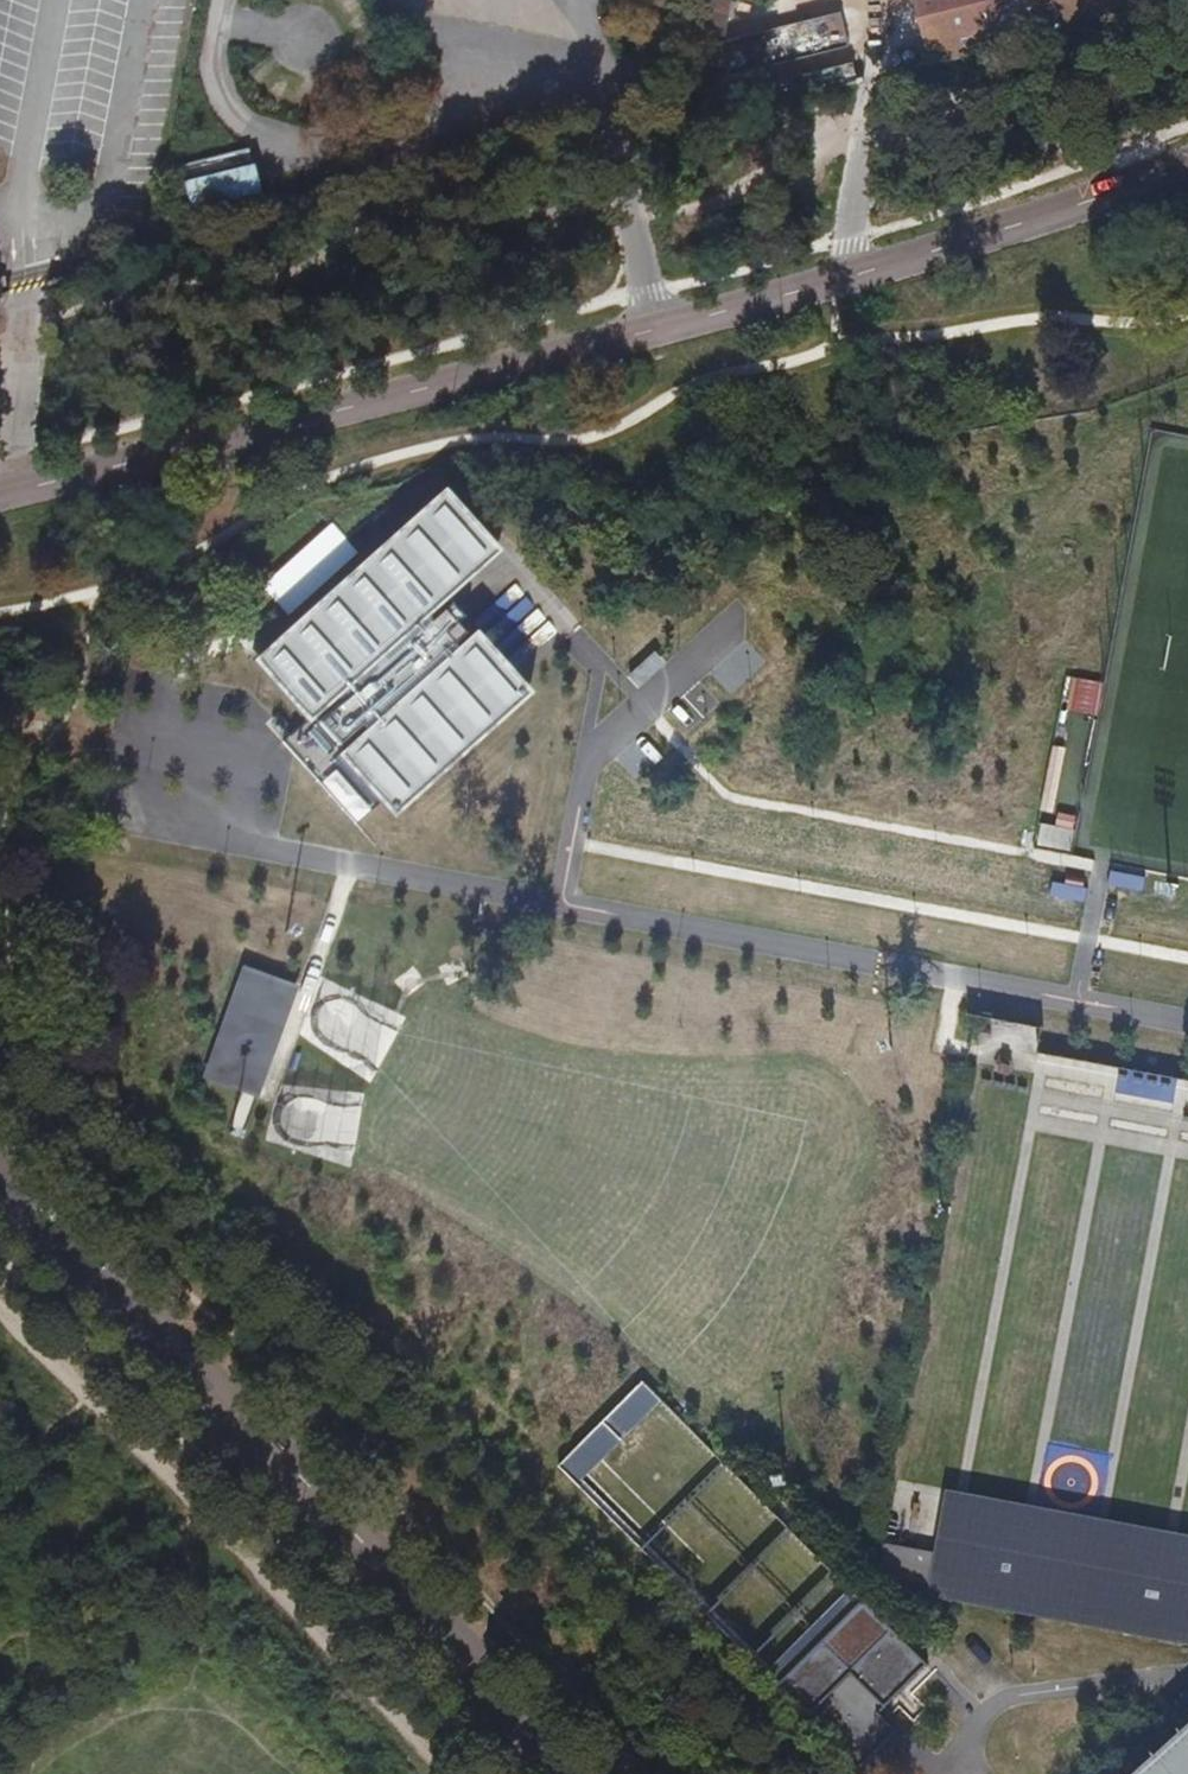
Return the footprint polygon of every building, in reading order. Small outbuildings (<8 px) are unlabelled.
[(933,63),(1184,0),(917,0),(933,63)] [(841,14),(794,22),(800,60),(761,66),(766,96),(852,81),(841,14)] [(176,184),(183,212),(254,195),(248,167),(176,184)] [(392,817),(529,694),(473,632),(454,648),(451,645),(462,634),(454,625),(462,618),(449,603),(429,621),(426,617),(498,553),(442,490),(252,661),(305,721),(282,742),(356,825),(380,803),(392,817)] [(335,528),(265,590),(289,616),(357,553),(335,528)] [(473,623),(481,632),(523,595),(515,586),(473,623)] [(484,636),(492,645),(534,607),(526,598),(484,636)] [(495,648),(503,657),(545,620),(537,611),(495,648)] [(506,660),(515,669),(556,632),(548,623),(506,660)] [(656,654),(627,674),(636,687),(664,666),(656,654)] [(1067,678),(1061,712),(1096,719),(1103,684),(1067,678)] [(1039,825),(1034,847),(1068,854),(1072,831),(1039,825)] [(1106,887),(1140,892),(1142,879),(1108,873),(1106,887)] [(1050,885),(1048,899),(1083,903),(1084,889),(1050,885)] [(293,985),(240,965),(199,1075),(253,1095),(293,985)] [(577,1486),(660,1400),(638,1379),(555,1465),(577,1486)] [(950,1491),(929,1598),(1187,1646),(1187,1536),(950,1491)] [(931,1553),(885,1545),(879,1576),(925,1584),(931,1553)] [(830,1722),(860,1752),(896,1715),(866,1686),(830,1722)] [(1163,1773),(1187,1773),(1187,1752),(1163,1773)]
